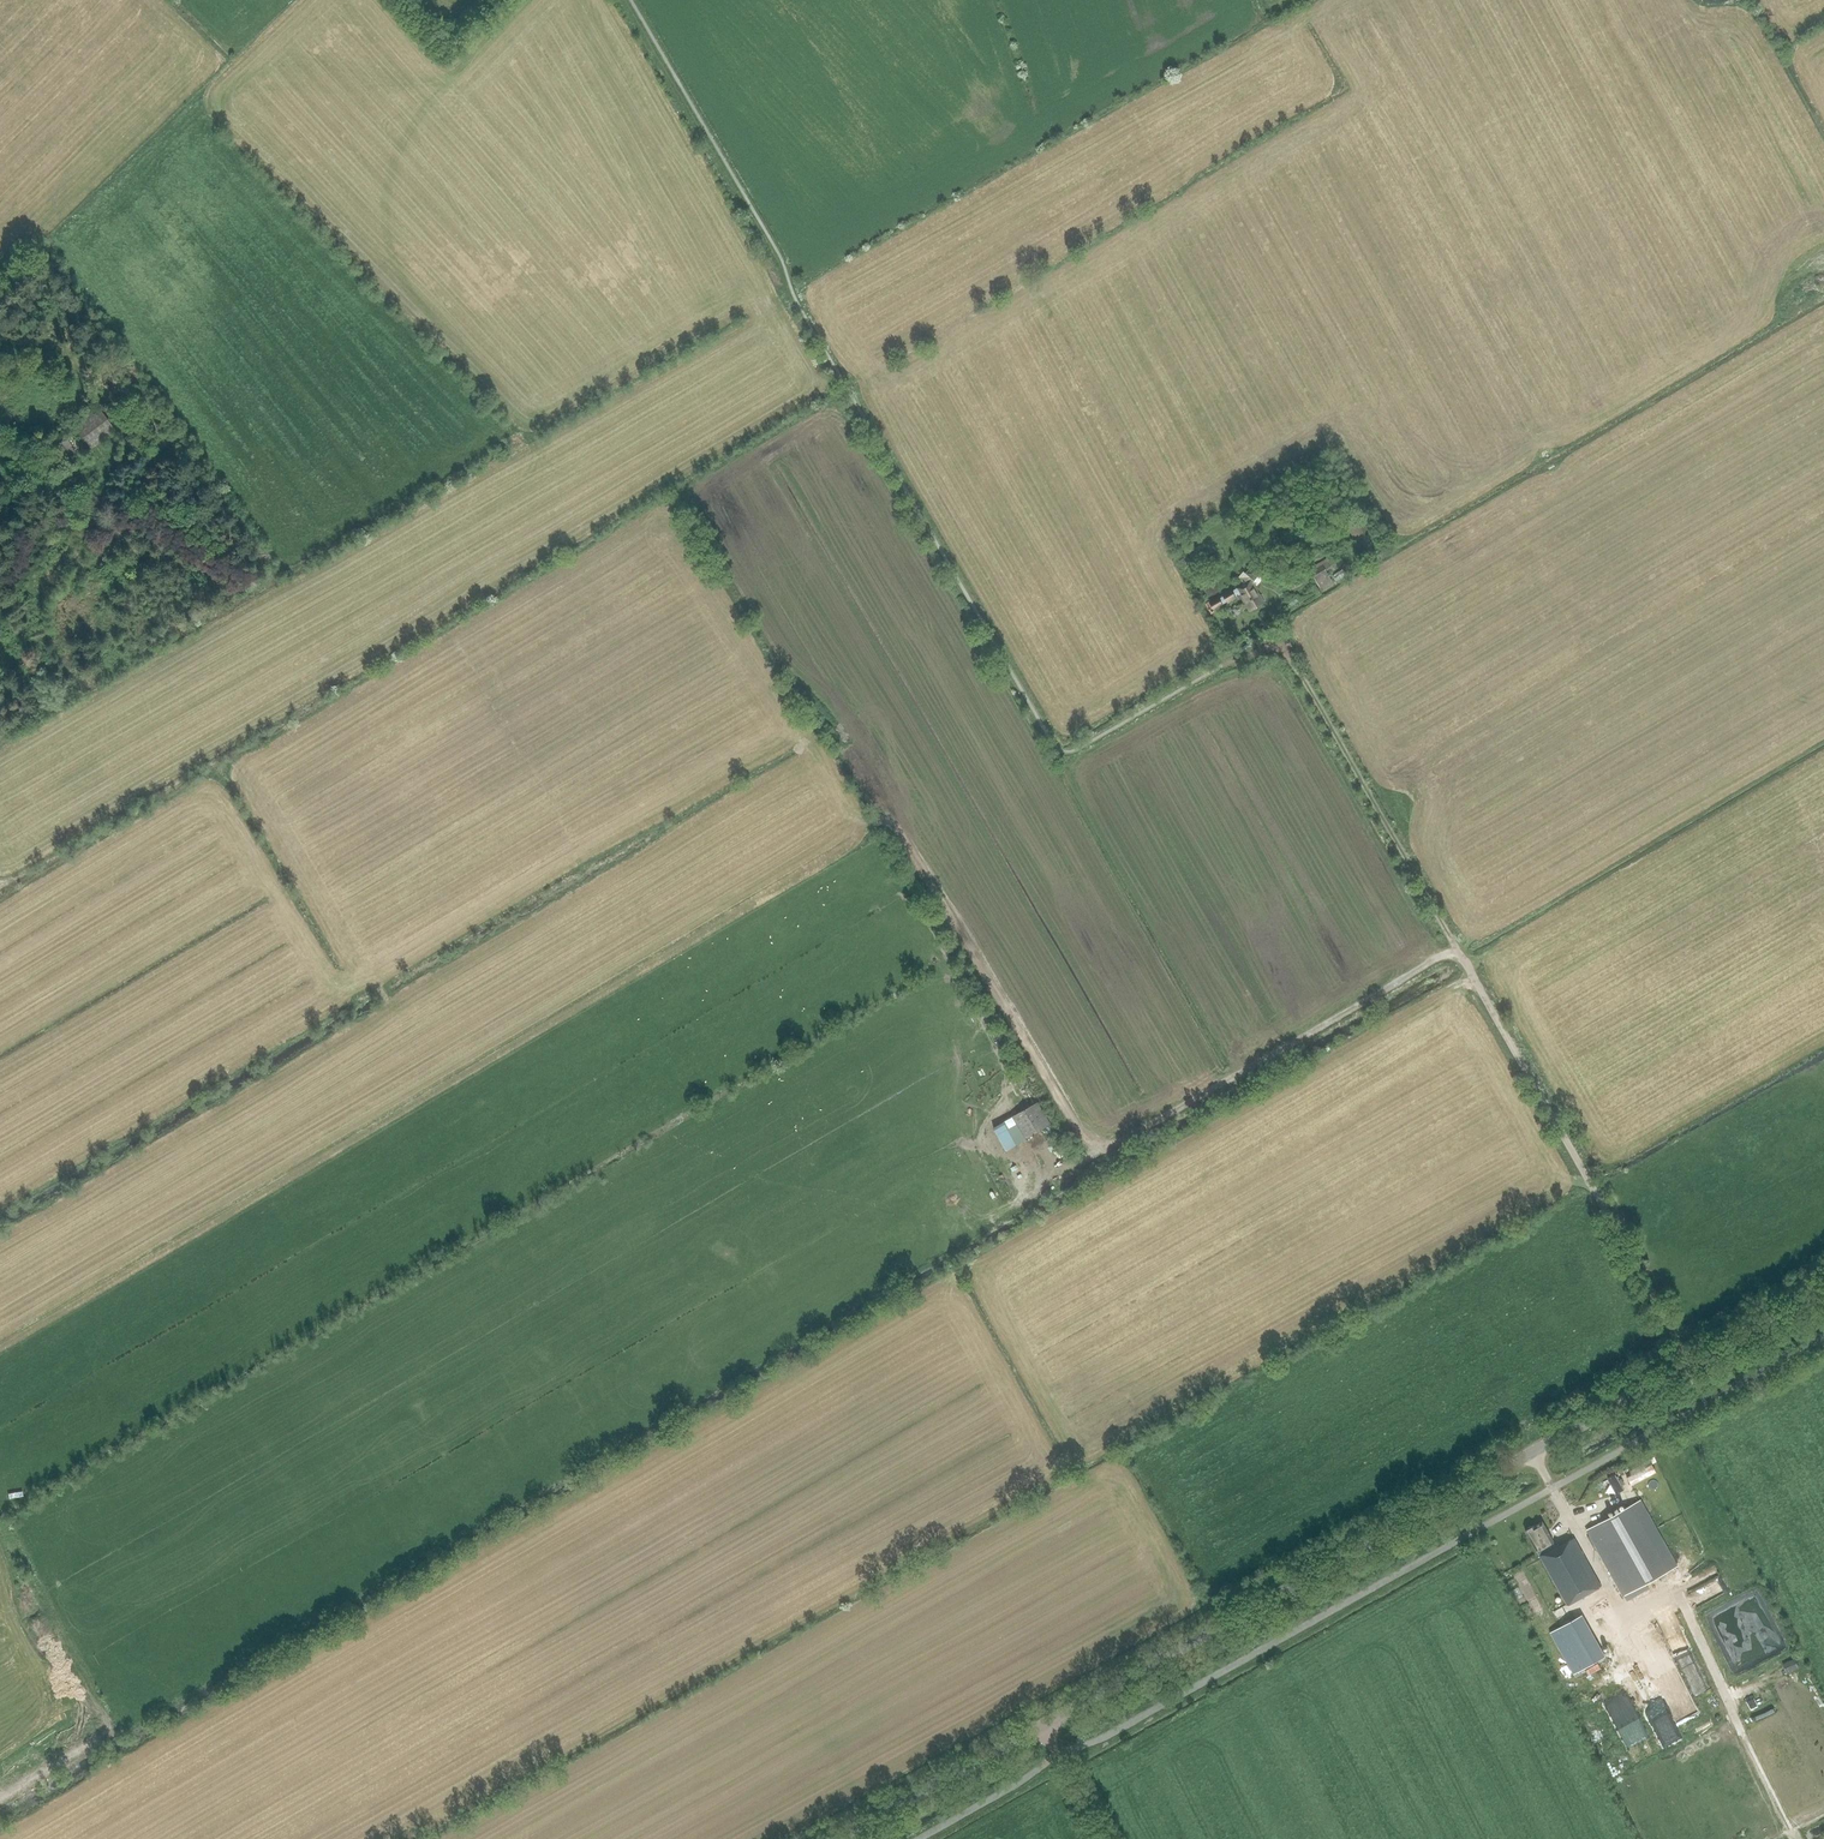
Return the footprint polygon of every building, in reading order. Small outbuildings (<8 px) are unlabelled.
[(90,449),(116,430),(98,406),(73,425),(90,449)] [(67,457),(80,448),(76,442),(74,443),(68,435),(60,442),(62,444),(60,446),(67,457)] [(1377,542),(1359,512),(1344,521),(1355,540),(1359,538),(1365,549),(1377,542)] [(1326,574),(1335,569),(1330,562),(1323,566),(1312,571),(1316,580),(1318,582),(1328,577),(1326,574)] [(1247,603),(1251,610),(1262,603),(1258,597),(1260,596),(1251,580),(1252,579),(1254,581),(1257,577),(1259,578),(1263,572),(1258,567),(1257,568),(1253,565),(1245,573),(1250,577),(1246,581),(1246,582),(1233,590),(1233,589),(1210,603),(1215,611),(1237,597),(1237,596),(1240,594),(1246,604),(1247,603)] [(1336,581),(1346,574),(1342,569),(1333,576),(1336,581)] [(1289,607),(1298,601),(1294,596),(1286,602),(1289,607)] [(1037,1104),(1005,1123),(1017,1143),(1050,1123),(1037,1104)] [(1584,1493),(1592,1497),(1598,1486),(1590,1482),(1584,1493)] [(1587,1529),(1623,1595),(1626,1601),(1648,1589),(1645,1583),(1677,1566),(1640,1500),(1587,1529)] [(1567,1605),(1600,1586),(1573,1537),(1556,1547),(1553,1541),(1542,1521),(1534,1525),(1532,1526),(1530,1526),(1528,1527),(1527,1529),(1525,1530),(1536,1550),(1537,1550),(1540,1556),(1539,1556),(1567,1605)] [(1689,1591),(1698,1606),(1730,1588),(1721,1572),(1689,1591)] [(1608,1662),(1602,1651),(1599,1653),(1593,1643),(1578,1616),(1561,1625),(1560,1626),(1586,1674),(1608,1662)] [(1627,1665),(1649,1711),(1667,1702),(1644,1657),(1627,1665)] [(1607,1703),(1623,1694),(1617,1682),(1600,1692),(1607,1703)] [(1659,1729),(1664,1744),(1685,1737),(1680,1722),(1659,1729)] [(1776,1755),(1788,1748),(1780,1734),(1768,1740),(1776,1755)]
